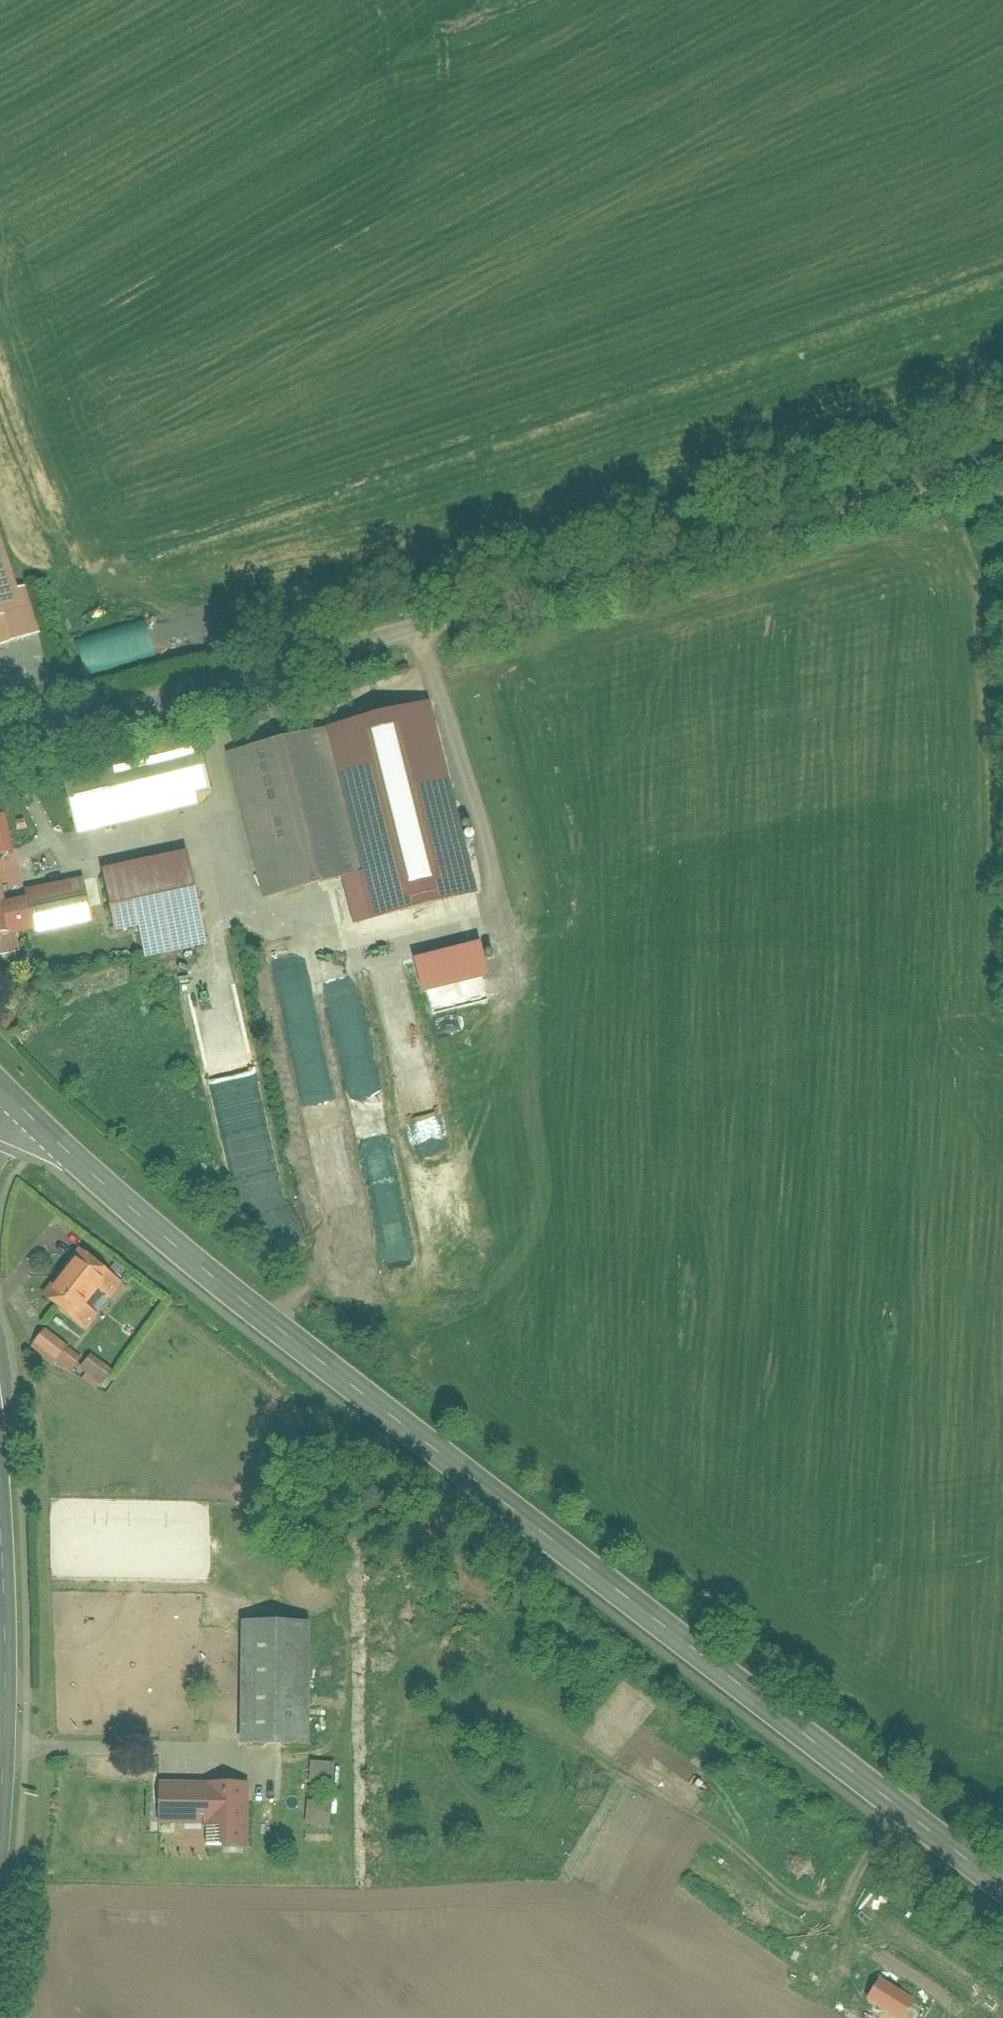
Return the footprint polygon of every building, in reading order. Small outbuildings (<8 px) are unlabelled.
[(27,616),(0,532),(0,625),(27,616)] [(235,734),(272,896),(346,879),(309,717),(235,734)] [(183,751),(68,782),(81,831),(196,799),(183,751)] [(0,809),(0,883),(16,880),(0,809)] [(190,877),(119,895),(135,959),(206,941),(190,877)] [(87,918),(80,887),(4,904),(0,885),(0,938),(87,918)] [(128,1281),(92,1251),(56,1294),(93,1326),(106,1310),(92,1298),(104,1283),(117,1294),(128,1281)] [(84,1354),(47,1329),(34,1349),(71,1374),(84,1354)] [(301,1624),(241,1624),(241,1741),(301,1741),(301,1624)] [(216,1824),(215,1855),(249,1856),(250,1782),(160,1780),(159,1822),(216,1824)] [(888,1977),(872,1995),(898,2017),(912,2017),(922,2007),(888,1977)]
